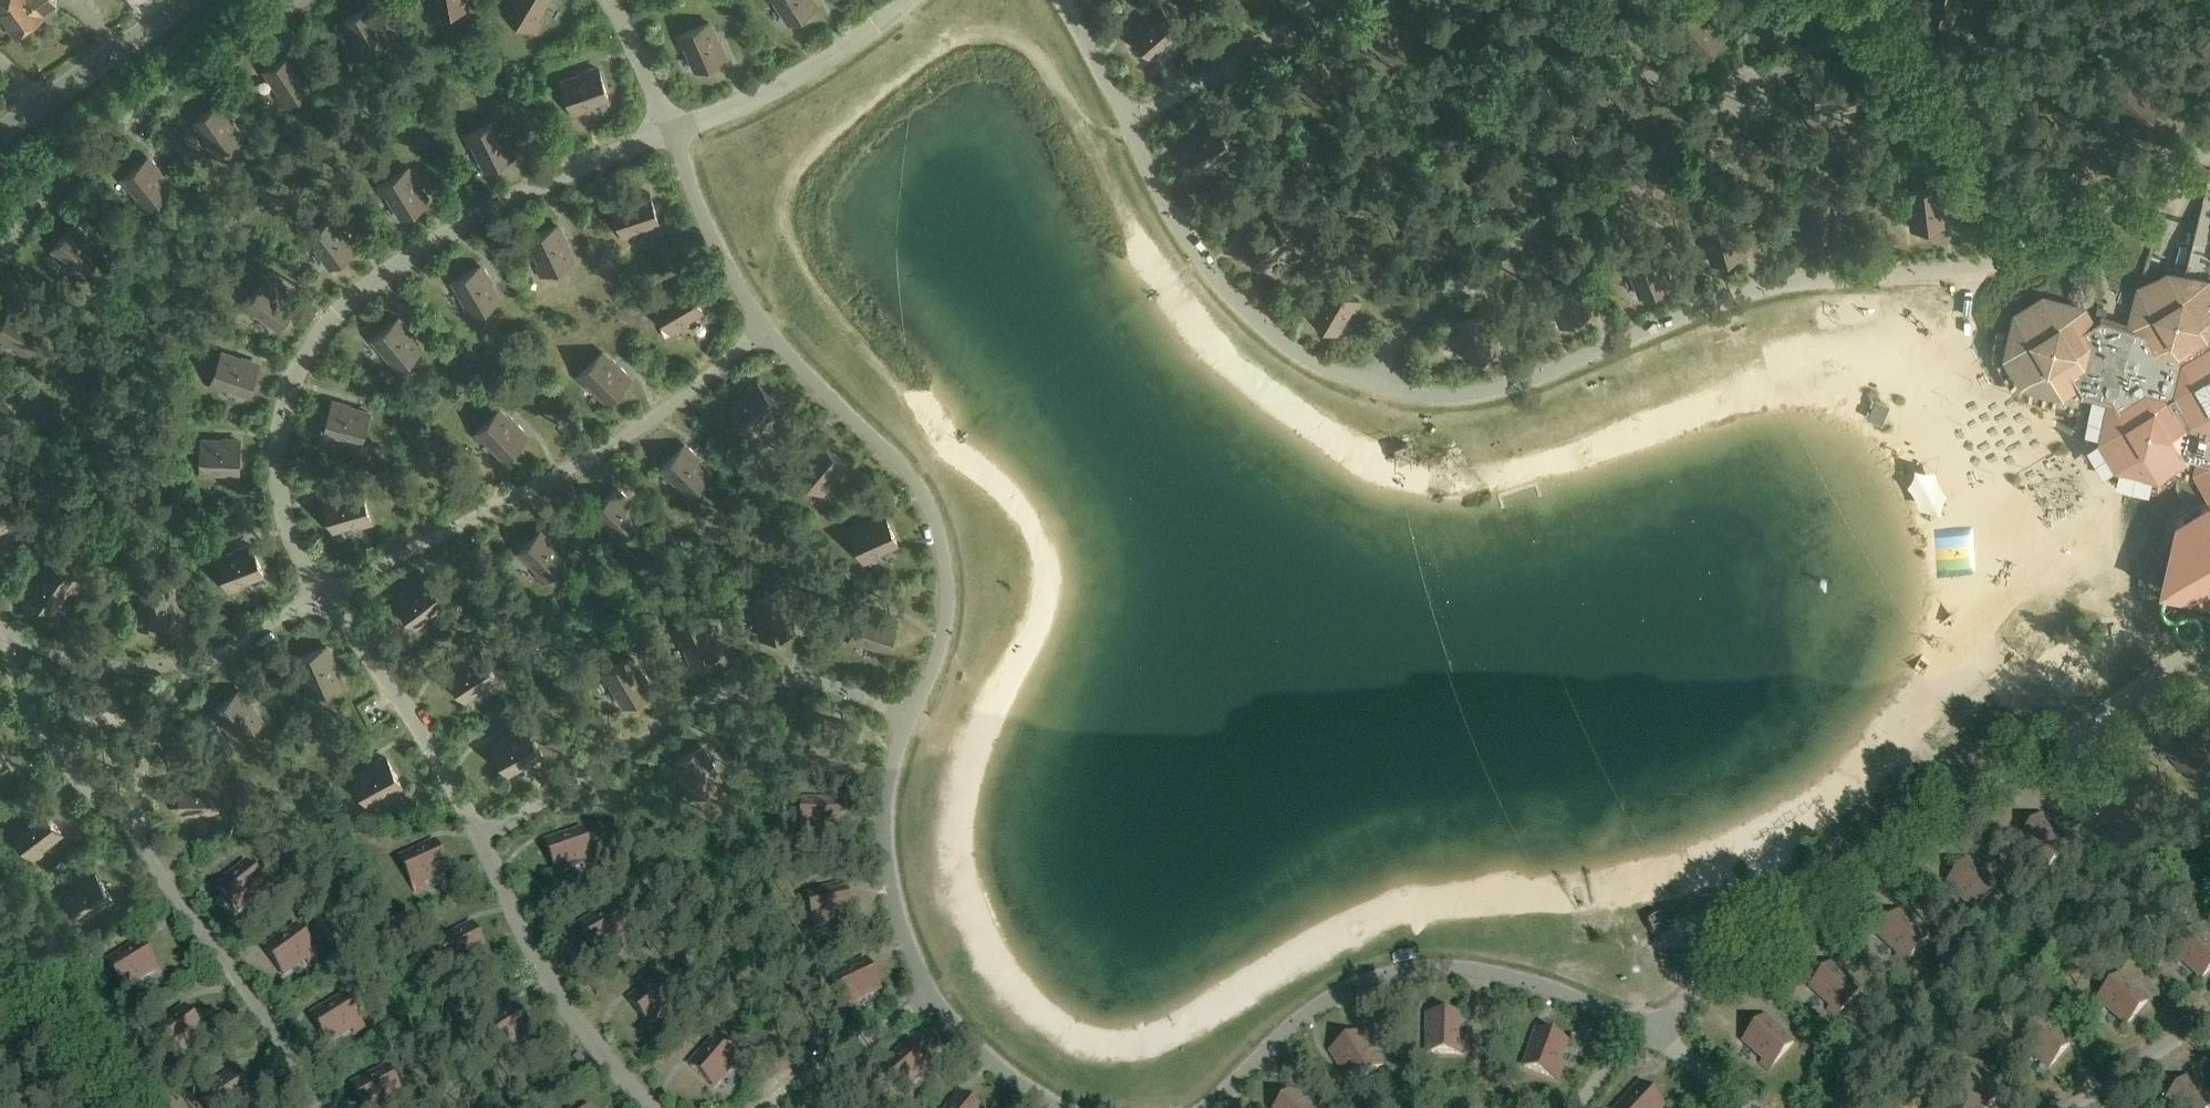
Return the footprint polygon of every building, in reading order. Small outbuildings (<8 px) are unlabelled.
[(17,35),(46,15),(48,18),(59,10),(56,7),(59,5),(55,0),(0,0),(0,11),(17,35)] [(435,3),(429,4),(431,14),(467,8),(466,0),(434,0),(435,3)] [(548,0),(512,0),(505,12),(536,31),(542,22),(537,19),(548,0)] [(790,22),(816,6),(815,3),(815,0),(776,0),(790,22)] [(1959,0),(1927,0),(1923,13),(1959,22),(1962,12),(1956,10),(1959,0)] [(372,5),(345,20),(358,44),(353,47),(358,56),(391,39),(380,19),(380,16),(377,9),(374,8),(372,5)] [(1133,34),(1153,57),(1174,39),(1178,44),(1186,37),(1162,9),(1145,23),(1142,23),(1136,28),(1136,31),(1133,34)] [(1385,12),(1364,35),(1384,53),(1381,58),(1389,65),(1413,37),(1397,22),(1396,19),(1391,14),(1388,14),(1385,12)] [(685,45),(697,70),(725,57),(723,54),(725,51),(722,44),(719,43),(709,22),(676,37),(680,47),(685,45)] [(292,53),(266,71),(281,94),(276,97),(282,106),(313,85),(301,67),(301,64),(297,57),(294,57),(292,53)] [(1617,95),(1638,113),(1659,90),(1656,88),(1656,85),(1650,80),(1647,80),(1630,65),(1605,92),(1613,99),(1617,95)] [(583,107),(609,98),(599,68),(596,70),(593,68),(586,71),(584,73),(563,81),(575,116),(585,112),(583,107)] [(1815,77),(1817,108),(1844,107),(1845,113),(1855,112),(1854,75),(1831,76),(1829,74),(1821,74),(1819,77),(1815,77)] [(220,103),(195,121),(211,143),(206,147),(212,155),(243,134),(229,116),(230,113),(226,106),(223,106),(220,103)] [(474,144),(486,169),(514,155),(512,151),(513,148),(510,142),(507,141),(497,120),(464,137),(469,146),(474,144)] [(1184,144),(1198,172),(1222,159),(1225,164),(1234,159),(1218,126),(1198,137),(1195,136),(1188,139),(1187,142),(1184,144)] [(148,158),(124,177),(141,199),(137,203),(143,211),(172,188),(158,170),(158,167),(153,161),(150,161),(148,158)] [(388,193),(402,217),(429,200),(427,197),(427,194),(423,188),(420,187),(409,168),(377,187),(383,196),(388,193)] [(1910,201),(1913,228),(1944,224),(1943,220),(1945,218),(1944,210),(1942,208),(1939,186),(1902,191),(1904,201),(1910,201)] [(634,231),(660,222),(650,193),(647,194),(644,192),(637,195),(635,197),(614,204),(625,240),(635,236),(634,231)] [(1801,214),(1805,241),(1835,238),(1835,234),(1837,231),(1836,224),(1834,222),(1831,200),(1794,204),(1795,215),(1801,214)] [(315,245),(331,267),(356,248),(354,245),(354,242),(350,236),(347,235),(333,217),(304,239),(310,248),(315,245)] [(1705,236),(1713,262),(1743,254),(1742,250),(1743,248),(1741,240),(1739,239),(1732,217),(1697,227),(1700,238),(1705,236)] [(1243,244),(1263,268),(1284,250),(1288,254),(1296,247),(1272,219),(1255,234),(1251,233),(1246,238),(1245,241),(1243,244)] [(74,225),(54,249),(74,267),(70,271),(78,278),(103,250),(86,236),(86,233),(80,228),(77,228),(74,225)] [(557,225),(529,239),(541,264),(536,266),(541,276),(574,260),(564,239),(565,237),(562,230),(559,229),(557,225)] [(1631,270),(1641,295),(1670,284),(1669,280),(1670,277),(1667,270),(1664,269),(1656,248),(1621,262),(1625,272),(1631,270)] [(481,266),(454,281),(468,305),(463,308),(468,317),(500,299),(489,279),(490,276),(486,270),(483,269),(481,266)] [(2010,352),(2027,381),(2060,388),(2074,380),(2082,394),(2103,400),(2111,413),(2106,434),(2122,463),(2200,483),(2209,500),(2209,296),(2203,283),(2170,275),(2141,292),(2132,324),(2101,316),(2088,324),(2080,311),(2047,302),(2018,319),(2010,352)] [(1551,300),(1562,325),(1590,312),(1589,309),(1590,306),(1587,299),(1584,298),(1575,277),(1541,293),(1545,302),(1551,300)] [(256,312),(278,328),(296,302),(293,300),(293,297),(287,293),(284,293),(265,280),(244,310),(253,316),(256,312)] [(679,324),(703,311),(688,284),(684,286),(681,285),(675,289),(674,292),(655,303),(673,335),(682,329),(679,324)] [(1311,316),(1337,333),(1352,309),(1357,312),(1362,303),(1330,284),(1319,303),(1316,304),(1312,310),(1313,313),(1311,316)] [(2134,298),(2126,296),(2125,303),(2132,304),(2134,298)] [(1460,333),(1468,360),(1497,351),(1496,347),(1498,345),(1496,337),(1493,336),(1487,314),(1451,325),(1454,335),(1460,333)] [(398,319),(374,339),(392,360),(387,364),(394,372),(422,348),(408,331),(408,328),(403,322),(400,322),(398,319)] [(223,385),(249,394),(259,365),(255,364),(254,361),(247,359),(244,360),(223,352),(211,387),(221,391),(223,385)] [(588,382),(608,401),(630,379),(627,377),(627,373),(622,368),(619,368),(603,352),(577,378),(584,386),(588,382)] [(1959,352),(1939,361),(1944,371),(1964,362),(1959,352)] [(760,425),(780,406),(758,383),(755,386),(752,386),(747,391),(747,394),(730,410),(756,437),(764,429),(760,425)] [(1950,460),(1995,458),(1994,445),(2001,445),(2000,424),(1986,424),(1985,391),(1947,392),(1950,460)] [(1891,404),(1876,398),(1868,417),(1883,423),(1891,404)] [(333,402),(324,432),(351,440),(349,445),(360,448),(370,413),(348,407),(347,404),(339,402),(336,403),(333,402)] [(3,444),(9,407),(0,406),(0,443),(3,444)] [(1915,436),(1918,410),(1894,408),(1891,433),(1915,436)] [(486,439),(505,458),(527,436),(525,434),(525,431),(519,425),(516,425),(500,409),(474,436),(482,443),(486,439)] [(212,472),(240,472),(240,441),(237,441),(235,439),(227,439),(225,441),(202,440),(202,477),(212,478),(212,472)] [(827,484),(845,463),(821,442),(819,445),(816,445),(811,451),(811,454),(797,472),(825,495),(832,487),(827,484)] [(684,446),(662,468),(682,487),(678,491),(686,499),(711,473),(695,457),(695,454),(690,448),(687,448),(684,446)] [(2059,471),(2043,480),(2036,499),(2041,516),(2057,526),(2076,524),(2088,510),(2090,491),(2079,475),(2059,471)] [(326,500),(334,530),(361,522),(362,528),(373,525),(362,489),(341,495),(338,494),(331,496),(329,499),(326,500)] [(616,489),(594,512),(614,531),(610,535),(617,543),(644,516),(628,501),(628,497),(622,492),(619,492),(616,489)] [(2177,523),(2160,589),(2209,599),(2209,503),(2177,523)] [(873,555),(898,543),(885,515),(882,516),(879,515),(872,518),(871,521),(851,531),(866,564),(876,560),(873,555)] [(542,530),(520,551),(540,571),(535,575),(543,583),(569,557),(553,541),(553,537),(548,532),(545,532),(542,530)] [(238,584),(264,574),(253,545),(249,546),(246,545),(239,548),(238,551),(217,559),(230,593),(240,589),(238,584)] [(29,594),(54,611),(70,589),(75,592),(81,583),(50,562),(37,581),(34,581),(30,587),(31,591),(29,594)] [(397,602),(416,627),(438,610),(441,615),(450,608),(427,579),(410,592),(406,592),(400,596),(400,600),(397,602)] [(141,598),(148,624),(178,617),(177,613),(179,611),(177,603),(174,602),(169,580),(133,589),(135,599),(141,598)] [(758,610),(762,637),(793,632),(792,629),(794,626),(793,619),(790,617),(787,595),(750,601),(752,611),(758,610)] [(862,641),(888,650),(898,620),(894,619),(893,617),(885,614),(883,616),(861,608),(850,644),(860,647),(862,641)] [(834,652),(845,652),(846,617),(836,616),(834,652)] [(683,639),(694,664),(722,652),(721,648),(722,645),(719,638),(716,637),(707,617),(673,631),(677,641),(683,639)] [(326,646),(298,659),(309,684),(304,686),(308,696),(342,681),(333,661),(334,658),(331,651),(328,650),(326,646)] [(449,673),(466,700),(489,685),(492,690),(501,684),(481,653),(462,665),(459,664),(453,668),(452,671),(449,673)] [(611,682),(625,705),(652,689),(650,686),(650,683),(647,676),(644,676),(632,657),(600,676),(606,685),(611,682)] [(239,690),(215,710),(232,731),(227,735),(234,743),(263,720),(249,703),(249,700),(245,694),(241,693),(239,690)] [(821,751),(847,759),(856,729),(853,728),(851,725),(844,723),(841,725),(820,718),(809,753),(819,756),(821,751)] [(2180,719),(2159,742),(2180,761),(2176,765),(2184,772),(2208,745),(2192,730),(2192,726),(2186,721),(2183,722),(2180,719)] [(494,745),(509,772),(533,759),(536,764),(545,758),(527,726),(507,738),(504,737),(498,740),(497,743),(494,745)] [(701,747),(675,763),(689,786),(684,789),(689,799),(721,780),(709,760),(710,757),(706,751),(703,750),(701,747)] [(10,765),(0,750),(0,771),(10,765)] [(378,798),(402,785),(387,758),(384,760),(381,759),(374,762),(373,765),(354,776),(372,809),(381,803),(378,798)] [(2109,767),(2088,790),(2109,809),(2105,813),(2113,820),(2138,792),(2121,777),(2121,774),(2115,769),(2112,769),(2109,767)] [(180,780),(179,811),(206,812),(206,817),(217,818),(218,781),(195,780),(193,778),(186,778),(183,780),(180,780)] [(812,832),(839,833),(840,802),(836,802),(834,799),(826,799),(824,801),(801,801),(801,838),(812,838),(812,832)] [(41,850),(62,833),(43,808),(40,811),(37,810),(31,815),(31,818),(13,832),(36,861),(44,855),(41,850)] [(2040,817),(2019,840),(2040,859),(2036,863),(2044,870),(2068,843),(2052,828),(2051,824),(2046,819),(2043,820),(2040,817)] [(546,843),(556,873),(582,864),(584,869),(594,866),(582,831),(561,838),(558,837),(551,839),(549,842),(546,843)] [(423,883),(448,872),(435,843),(432,845),(429,844),(422,847),(421,850),(400,859),(416,893),(425,888),(423,883)] [(1967,862),(1947,885),(1967,903),(1963,908),(1971,915),(1996,887),(1979,872),(1979,869),(1973,864),(1970,864),(1967,862)] [(216,888),(236,912),(257,895),(261,899),(269,893),(246,864),(229,878),(226,878),(220,882),(219,885),(216,888)] [(90,914),(113,899),(96,873),(92,875),(89,875),(83,879),(83,882),(64,894),(84,925),(93,919),(90,914)] [(824,922),(851,917),(845,886),(841,887),(839,885),(831,887),(829,890),(807,894),(815,930),(826,928),(824,922)] [(581,926),(596,953),(620,940),(623,945),(632,940),(614,907),(595,918),(591,917),(585,921),(584,924),(581,926)] [(1899,913),(1878,936),(1899,954),(1895,959),(1903,966),(1927,938),(1911,923),(1910,920),(1905,915),(1902,915),(1899,913)] [(461,966),(486,954),(473,926),(469,927),(466,926),(459,930),(458,933),(438,942),(454,976),(464,971),(461,966)] [(265,950),(283,975),(306,959),(309,964),(318,958),(296,928),(278,941),(275,940),(269,944),(268,948),(265,950)] [(2201,978),(2209,968),(2209,944),(2194,929),(2169,957),(2177,964),(2181,960),(2201,978)] [(133,984),(156,970),(141,943),(138,945),(135,944),(128,948),(127,951),(108,962),(126,994),(136,989),(133,984)] [(855,1001),(880,989),(866,961),(863,963),(860,962),(853,965),(852,968),(832,977),(847,1011),(857,1006),(855,1001)] [(1831,965),(1810,988),(1831,1006),(1827,1011),(1835,1018),(1859,990),(1843,975),(1843,972),(1837,967),(1834,967),(1831,965)] [(2106,1007),(2126,1025),(2147,1002),(2144,1000),(2144,997),(2138,991),(2135,992),(2119,976),(2094,1004),(2102,1011),(2106,1007)] [(629,1002),(649,1026),(670,1008),(674,1012),(682,1006),(659,977),(641,991),(638,991),(632,996),(632,999),(629,1002)] [(312,1017),(328,1043),(351,1029),(354,1034),(364,1028),(344,997),(325,1008),(322,1008),(316,1012),(315,1015),(312,1017)] [(508,1048),(532,1033),(515,1007),(512,1009),(509,1008),(502,1012),(502,1015),(483,1027),(502,1058),(511,1053),(508,1048)] [(181,1050),(203,1034),(185,1008),(182,1011),(179,1010),(173,1014),(172,1018),(154,1031),(176,1061),(184,1054),(181,1050)] [(1459,1044),(1459,1016),(1428,1015),(1428,1019),(1426,1021),(1426,1029),(1428,1031),(1427,1053),(1464,1054),(1464,1044),(1459,1044)] [(1764,1018),(1743,1041),(1764,1060),(1760,1064),(1768,1071),(1792,1044),(1776,1029),(1775,1026),(1770,1021),(1767,1021),(1764,1018)] [(2028,1050),(2049,1069),(2069,1045),(2067,1043),(2066,1040),(2061,1035),(2058,1035),(2041,1020),(2016,1047),(2024,1054),(2028,1050)] [(1557,1068),(1566,1042),(1537,1031),(1536,1035),(1533,1036),(1530,1043),(1532,1046),(1524,1067),(1558,1080),(1562,1070),(1557,1068)] [(1372,1058),(1358,1034),(1331,1051),(1333,1054),(1333,1057),(1337,1064),(1340,1064),(1352,1083),(1383,1064),(1377,1055),(1372,1058)] [(690,1067),(713,1087),(732,1067),(736,1070),(743,1062),(715,1038),(700,1055),(697,1055),(692,1061),(692,1064),(690,1067)] [(911,1084),(932,1065),(911,1042),(908,1045),(905,1044),(900,1049),(899,1052),(883,1067),(907,1095),(915,1088),(911,1084)] [(365,1107),(378,1107),(392,1100),(395,1105),(404,1100),(386,1068),(367,1079),(364,1078),(357,1081),(356,1084),(353,1086),(365,1107)] [(248,1101),(231,1075),(228,1077),(225,1076),(218,1080),(218,1083),(199,1095),(207,1107),(237,1107),(248,1101)] [(2165,1103),(2170,1107),(2209,1107),(2209,1102),(2197,1090),(2197,1087),(2191,1082),(2188,1082),(2185,1080),(2165,1103)] [(1663,1106),(1640,1085),(1638,1088),(1635,1088),(1629,1093),(1629,1097),(1619,1107),(1661,1107),(1663,1106)] [(1292,1091),(1277,1107),(1310,1107),(1292,1091)] [(960,1095),(957,1098),(954,1098),(949,1104),(950,1107),(949,1107),(976,1107),(960,1095)]
